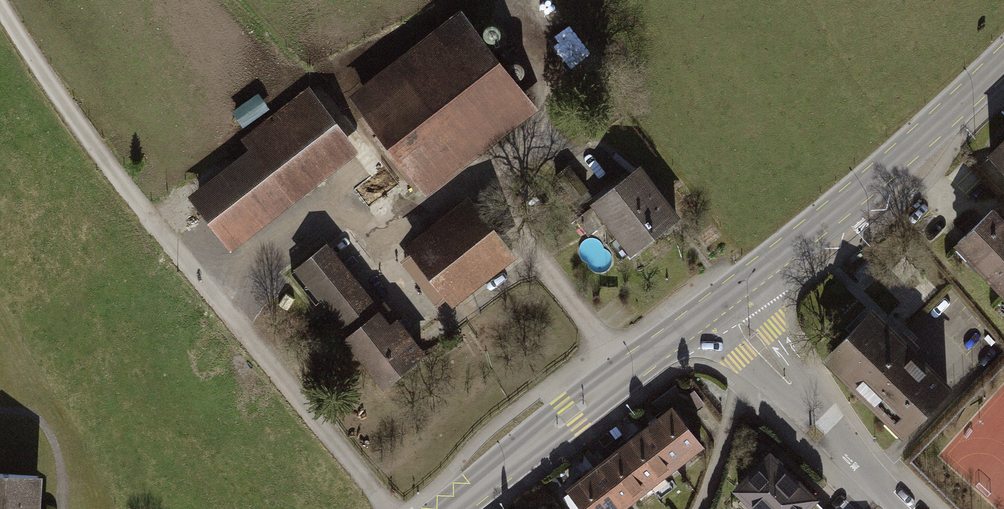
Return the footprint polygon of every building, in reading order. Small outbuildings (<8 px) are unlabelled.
[(346,102),(425,200),(537,110),(458,12),(346,102)] [(190,196),(231,250),(358,154),(309,89),(241,140),(249,151),(190,196)] [(986,150),(1003,169),(1003,133),(986,150)] [(567,169),(555,182),(575,201),(587,188),(567,169)] [(636,262),(684,225),(642,170),(594,207),(636,262)] [(402,249),(451,313),(518,263),(469,198),(402,249)] [(952,241),(1003,294),(1003,212),(994,202),(952,241)] [(385,398),(428,364),(330,240),(287,274),(385,398)] [(952,382),(872,304),(822,354),(901,435),(952,382)] [(675,411),(568,497),(578,508),(639,508),(709,453),(675,411)] [(772,453),(736,491),(755,508),(815,508),(822,502),(772,453)] [(40,477),(0,474),(0,508),(38,508),(40,477)]
